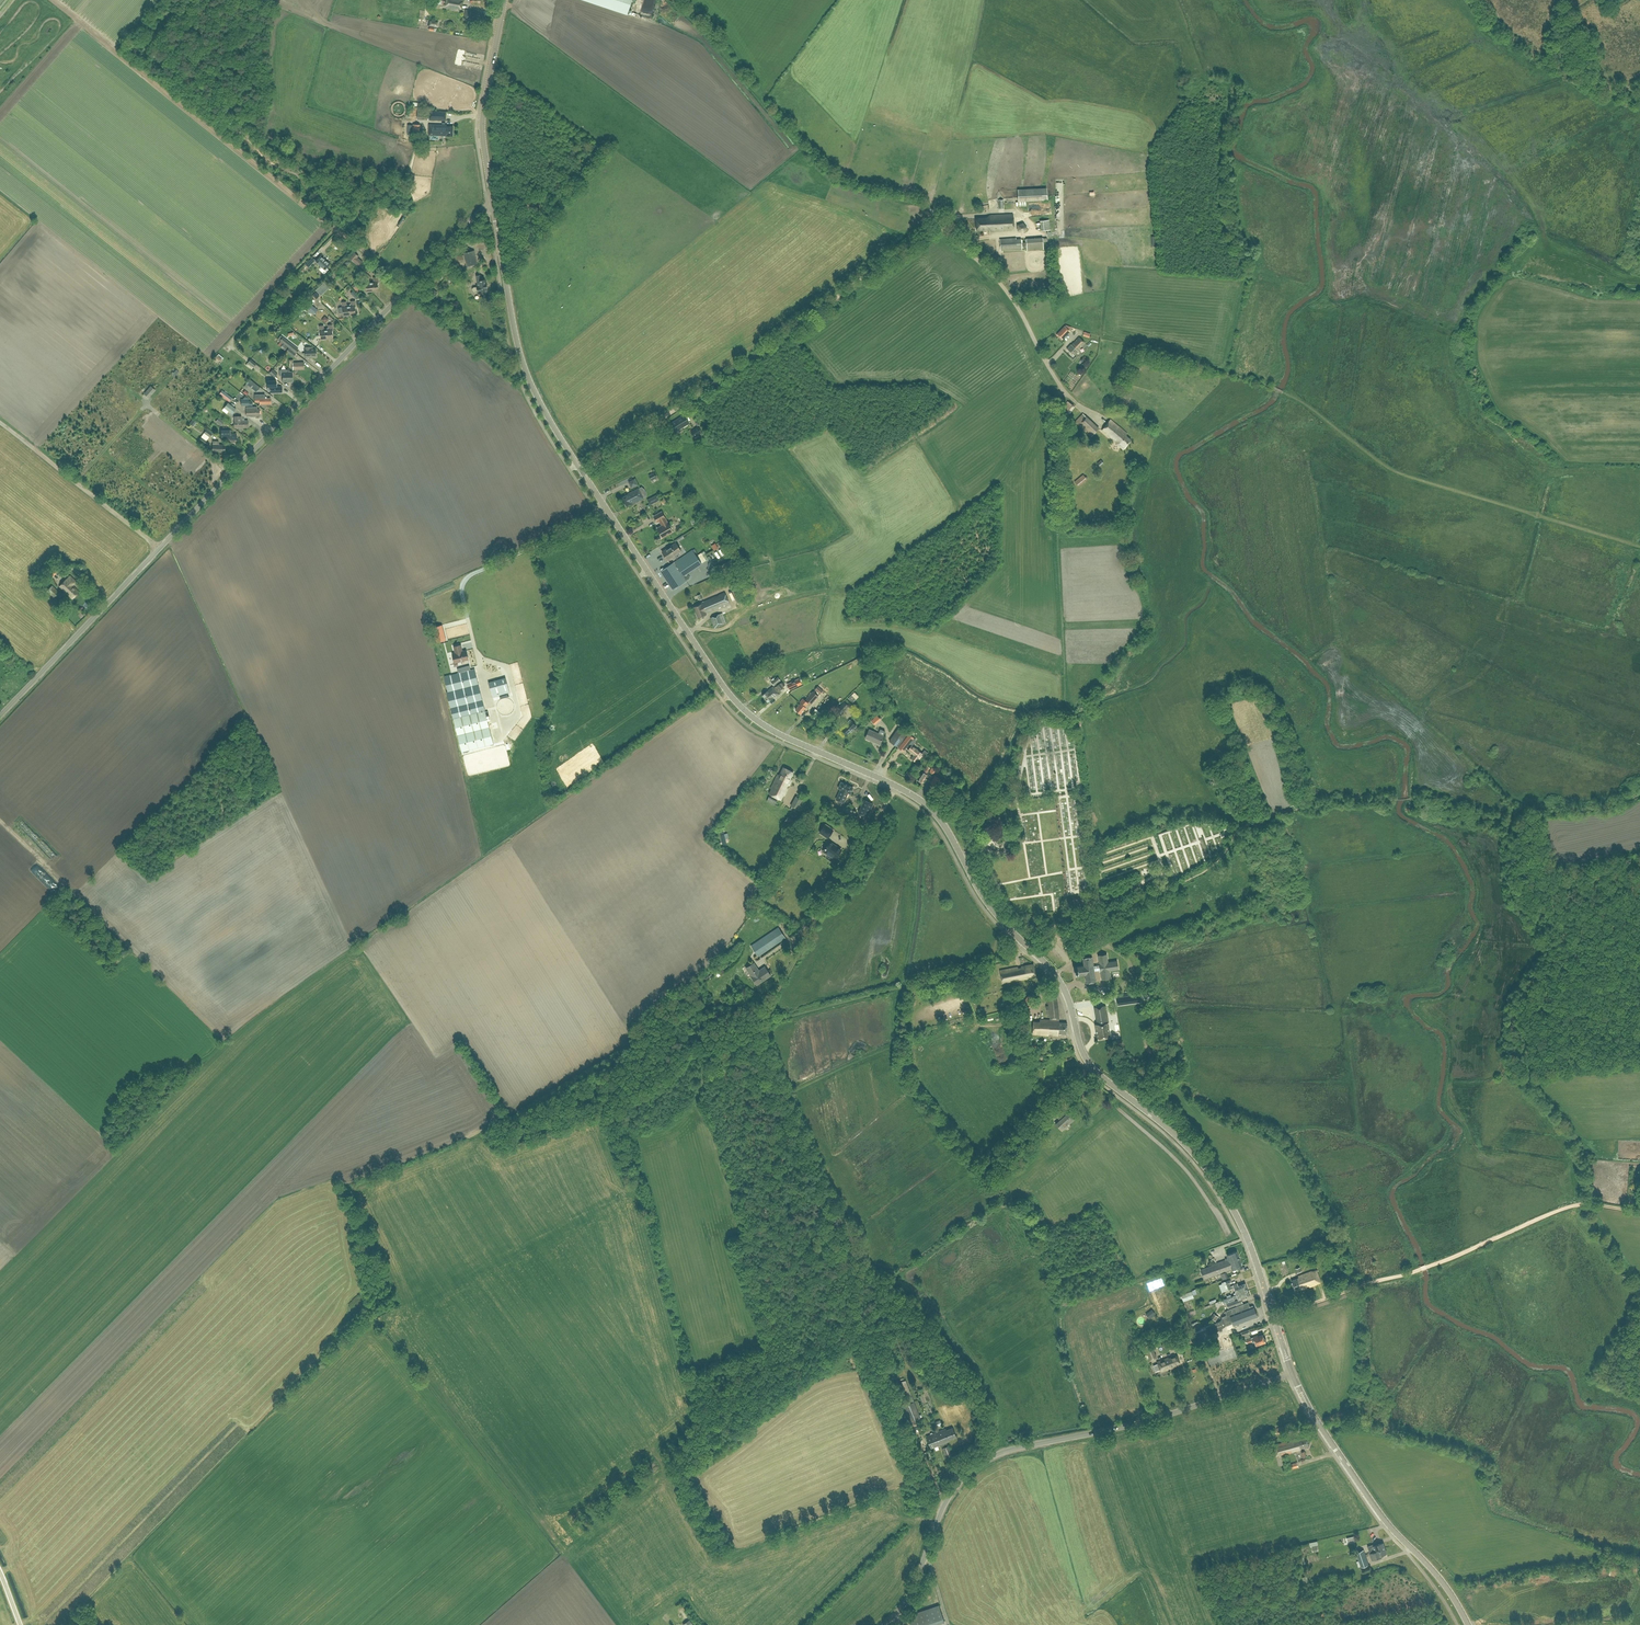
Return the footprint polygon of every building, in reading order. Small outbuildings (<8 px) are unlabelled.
[(457,0),(446,0),(445,6),(461,9),(463,1),(457,0)] [(627,15),(632,0),(584,0),(627,15)] [(466,10),(464,20),(475,22),(475,21),(483,22),(484,14),(474,12),(475,11),(466,10)] [(446,111),(430,111),(430,120),(446,120),(446,111)] [(429,134),(442,134),(446,134),(446,135),(453,135),(453,126),(445,126),(445,125),(429,125),(429,134)] [(1046,188),(1041,188),(1018,190),(1019,201),(1047,200),(1046,188)] [(1032,215),(1048,213),(1047,205),(1031,207),(1032,215)] [(976,218),(977,230),(991,229),(991,231),(1013,230),(1013,214),(988,215),(988,217),(976,218)] [(1040,221),(1041,230),(1041,231),(1050,230),(1049,220),(1040,221)] [(1018,225),(1017,230),(1023,232),(1027,227),(1023,223),(1018,225)] [(1021,249),(1021,248),(1021,239),(1016,239),(1016,238),(1000,239),(1000,250),(1021,249)] [(1026,239),(1026,242),(1027,250),(1043,249),(1043,242),(1047,241),(1047,238),(1042,238),(1026,239)] [(467,266),(477,264),(474,250),(463,253),(467,266)] [(358,266),(362,261),(357,257),(358,256),(355,253),(350,258),(358,266)] [(327,268),(330,264),(321,255),(316,261),(321,266),(321,267),(320,268),(320,269),(324,273),(325,273),(328,269),(327,268)] [(465,265),(462,255),(452,257),(454,268),(465,265)] [(313,257),(306,264),(309,267),(316,260),(313,257)] [(481,280),(480,275),(476,275),(478,285),(476,285),(477,287),(473,287),(472,289),(473,291),(474,292),(477,292),(478,293),(479,293),(479,294),(481,293),(481,294),(486,294),(486,293),(487,292),(487,288),(488,288),(487,284),(486,284),(485,279),(481,280)] [(329,287),(324,282),(316,290),(321,295),(329,287)] [(437,292),(429,286),(425,291),(433,297),(437,292)] [(344,315),(350,314),(349,306),(347,307),(346,301),(342,302),(342,307),(340,307),(339,308),(339,312),(340,313),(343,312),(344,315)] [(307,309),(314,315),(318,310),(311,304),(307,309)] [(1061,338),(1068,330),(1064,326),(1057,334),(1061,338)] [(279,340),(296,353),(298,349),(282,337),(279,340)] [(1071,344),(1067,348),(1074,355),(1078,351),(1077,350),(1084,343),(1079,337),(1072,345),(1071,344)] [(278,345),(284,350),(287,347),(280,341),(278,345)] [(305,353),(304,353),(302,353),(302,354),(304,355),(305,355),(305,357),(316,356),(316,348),(313,348),(313,346),(305,347),(305,353)] [(286,351),(293,356),(295,353),(288,347),(286,351)] [(215,357),(220,361),(223,358),(218,353),(215,357)] [(250,359),(248,362),(246,365),(251,369),(253,367),(258,370),(261,367),(250,359)] [(289,359),(289,363),(289,367),(292,367),(292,369),(304,369),(303,362),(293,362),(293,359),(289,359)] [(282,381),(292,381),(292,372),(287,369),(279,369),(279,375),(282,375),(282,381)] [(246,383),(257,392),(260,387),(250,378),(246,383)] [(276,380),(267,381),(267,391),(270,390),(270,392),(282,392),(281,386),(276,386),(276,380)] [(151,386),(144,393),(149,398),(155,390),(151,386)] [(219,394),(229,401),(232,398),(222,390),(219,394)] [(265,394),(255,394),(255,402),(259,402),(259,404),(270,403),(270,398),(265,398),(265,394)] [(227,402),(223,408),(232,414),(236,408),(227,402)] [(1067,402),(1060,412),(1067,416),(1074,406),(1067,402)] [(257,407),(246,407),(246,415),(255,414),(255,418),(259,418),(259,409),(257,409),(257,407)] [(1099,428),(1083,413),(1075,422),(1091,436),(1099,428)] [(671,423),(676,431),(687,424),(687,423),(689,422),(684,415),(671,423)] [(241,416),(234,416),(234,427),(248,427),(248,420),(244,420),(244,418),(241,418),(241,416)] [(225,421),(220,417),(216,422),(221,426),(225,421)] [(1110,419),(1110,420),(1102,430),(1116,442),(1117,443),(1123,449),(1131,439),(1125,435),(1127,433),(1110,419)] [(690,431),(694,437),(702,433),(698,427),(690,431)] [(236,440),(236,439),(236,433),(231,433),(231,429),(221,430),(221,437),(225,437),(225,440),(230,439),(230,440),(231,442),(235,442),(236,440)] [(213,440),(213,441),(212,451),(224,451),(225,445),(218,444),(219,441),(213,440)] [(1078,486),(1081,484),(1087,479),(1083,474),(1074,481),(1078,486)] [(636,479),(630,482),(633,487),(639,484),(636,479)] [(622,497),(626,506),(643,497),(639,488),(628,493),(629,494),(622,497)] [(652,505),(660,501),(658,497),(650,500),(652,505)] [(673,531),(669,525),(662,511),(653,516),(657,522),(659,521),(661,525),(657,528),(662,537),(673,531)] [(662,551),(665,555),(667,560),(681,551),(675,542),(662,551)] [(692,550),(674,562),(660,571),(673,589),(685,581),(690,577),(687,573),(701,563),(692,550)] [(717,567),(721,575),(738,566),(733,558),(717,567)] [(53,567),(48,572),(52,576),(57,571),(53,567)] [(79,592),(72,586),(72,585),(76,581),(70,575),(66,579),(59,586),(69,595),(70,594),(73,598),(79,592)] [(708,585),(705,586),(704,584),(700,585),(704,596),(711,594),(708,585)] [(47,591),(54,597),(59,592),(52,585),(47,591)] [(742,601),(737,588),(732,590),(737,603),(742,601)] [(703,603),(693,607),(698,617),(706,613),(705,611),(708,610),(708,612),(729,603),(724,592),(702,601),(703,603)] [(722,613),(710,617),(714,628),(726,623),(722,613)] [(433,627),(437,642),(446,640),(442,625),(433,627)] [(455,663),(468,659),(466,650),(462,651),(461,649),(462,649),(461,645),(454,646),(455,653),(452,654),(455,663)] [(474,669),(445,676),(448,691),(447,691),(453,715),(484,707),(474,669)] [(488,682),(493,697),(510,692),(505,677),(488,682)] [(771,682),(772,683),(773,685),(780,680),(778,677),(771,682)] [(799,679),(787,684),(789,689),(801,683),(799,679)] [(765,698),(772,693),(776,690),(773,686),(762,694),(765,698)] [(778,694),(778,692),(776,690),(772,693),(765,698),(767,702),(778,694)] [(813,691),(806,699),(811,704),(818,695),(813,691)] [(800,703),(795,709),(800,713),(806,707),(805,706),(808,703),(803,698),(799,702),(800,703)] [(493,743),(485,710),(453,718),(461,751),(493,743)] [(852,731),(854,729),(854,728),(855,727),(856,726),(851,721),(850,719),(847,722),(848,723),(842,729),(846,734),(850,730),(852,731)] [(898,728),(889,740),(898,746),(906,734),(898,728)] [(883,735),(869,729),(865,738),(879,744),(883,735)] [(828,738),(833,744),(838,740),(833,734),(828,738)] [(909,748),(908,750),(914,755),(911,758),(912,759),(914,761),(914,760),(915,761),(918,758),(919,759),(921,755),(920,755),(921,753),(911,745),(912,745),(909,742),(913,738),(909,734),(898,747),(903,751),(906,746),(909,748)] [(925,782),(927,778),(925,777),(927,774),(926,774),(927,771),(929,768),(926,766),(917,780),(921,782),(923,780),(925,782)] [(772,788),(769,793),(781,799),(783,795),(784,795),(788,788),(786,787),(788,784),(789,785),(791,781),(789,780),(793,772),(783,767),(779,775),(777,774),(770,788),(772,788)] [(934,775),(930,783),(936,787),(941,779),(934,775)] [(836,799),(843,802),(848,792),(850,793),(853,787),(841,782),(838,788),(841,789),(836,799)] [(864,800),(856,817),(856,818),(865,822),(873,804),(864,800)] [(819,832),(827,838),(833,830),(825,824),(819,832)] [(811,832),(804,841),(807,843),(809,841),(811,842),(814,838),(812,837),(814,834),(811,832)] [(835,859),(841,849),(829,842),(826,847),(825,847),(824,848),(825,848),(823,851),(835,859)] [(991,905),(993,903),(987,894),(984,895),(991,905)] [(778,927),(751,945),(758,956),(785,937),(778,927)] [(1099,963),(1099,965),(1093,966),(1092,956),(1082,957),(1083,965),(1076,966),(1074,966),(1075,976),(1076,976),(1077,976),(1078,976),(1078,975),(1085,974),(1086,982),(1096,981),(1094,971),(1100,970),(1100,972),(1102,980),(1110,978),(1109,970),(1118,969),(1117,960),(1108,962),(1107,954),(1098,955),(1099,963)] [(759,970),(753,962),(746,967),(751,975),(751,976),(756,984),(771,975),(765,966),(759,970)] [(1000,970),(1002,983),(1027,978),(1027,976),(1035,975),(1033,964),(1023,966),(1021,966),(1021,967),(1018,968),(1017,967),(1000,970)] [(1139,993),(1128,995),(1116,998),(1117,1005),(1129,1002),(1141,1000),(1139,993)] [(1034,998),(1029,994),(1020,1006),(1026,1010),(1034,998)] [(1047,994),(1046,997),(1047,1003),(1048,1003),(1048,1005),(1046,1005),(1047,1014),(1050,1014),(1050,1019),(1058,1019),(1055,994),(1047,994)] [(1105,1006),(1094,1007),(1097,1024),(1095,1024),(1097,1039),(1110,1037),(1105,1006)] [(1033,1021),(1032,1033),(1039,1034),(1048,1035),(1048,1033),(1052,1033),(1052,1036),(1058,1036),(1058,1033),(1066,1034),(1066,1023),(1058,1022),(1058,1020),(1040,1019),(1040,1021),(1033,1021)] [(1058,1106),(1052,1112),(1060,1120),(1055,1124),(1061,1131),(1075,1119),(1068,1112),(1065,1115),(1063,1112),(1058,1106)] [(1227,1254),(1229,1259),(1231,1264),(1227,1266),(1228,1270),(1232,1269),(1242,1265),(1237,1251),(1227,1254)] [(1204,1279),(1228,1270),(1227,1266),(1231,1264),(1229,1259),(1226,1260),(1226,1259),(1215,1263),(1215,1264),(1201,1269),(1204,1279)] [(1298,1278),(1292,1280),(1295,1290),(1301,1287),(1302,1289),(1307,1288),(1307,1286),(1310,1285),(1310,1287),(1317,1284),(1322,1282),(1317,1269),(1312,1271),(1312,1270),(1297,1276),(1298,1278)] [(1219,1285),(1220,1289),(1222,1292),(1231,1288),(1229,1283),(1231,1283),(1229,1280),(1222,1283),(1222,1284),(1219,1285)] [(1237,1294),(1238,1293),(1248,1290),(1245,1283),(1238,1285),(1237,1283),(1233,1284),(1237,1294)] [(1250,1295),(1248,1290),(1238,1293),(1237,1294),(1233,1295),(1234,1298),(1238,1297),(1239,1299),(1241,1298),(1250,1295)] [(1192,1291),(1181,1295),(1183,1301),(1194,1297),(1192,1291)] [(1228,1307),(1236,1304),(1237,1305),(1243,1303),(1241,1298),(1239,1299),(1227,1304),(1228,1307)] [(1222,1317),(1221,1321),(1206,1326),(1209,1334),(1222,1329),(1222,1326),(1225,1325),(1233,1322),(1234,1324),(1257,1316),(1254,1308),(1253,1308),(1252,1306),(1249,1307),(1248,1303),(1227,1310),(1226,1313),(1227,1315),(1222,1317)] [(1155,1314),(1151,1309),(1145,1314),(1149,1319),(1155,1314)] [(1241,1332),(1243,1335),(1245,1335),(1248,1343),(1252,1341),(1252,1342),(1256,1341),(1257,1344),(1265,1341),(1263,1334),(1258,1336),(1258,1335),(1254,1336),(1254,1337),(1251,1337),(1250,1338),(1248,1334),(1249,1333),(1248,1329),(1241,1332)] [(1151,1347),(1146,1349),(1151,1360),(1156,1358),(1151,1347)] [(1168,1357),(1157,1362),(1161,1371),(1176,1365),(1175,1364),(1180,1362),(1177,1355),(1168,1358),(1168,1357)] [(919,1414),(914,1401),(905,1380),(900,1382),(908,1403),(903,1405),(910,1421),(920,1417),(920,1416),(921,1416),(920,1414),(919,1414)] [(993,1436),(995,1436),(999,1435),(994,1410),(989,1411),(993,1436)] [(936,1432),(941,1444),(947,1442),(947,1440),(956,1436),(952,1427),(946,1430),(945,1428),(936,1432)] [(941,1444),(936,1432),(926,1436),(931,1448),(937,1445),(938,1446),(941,1444)] [(1298,1438),(1272,1445),(1275,1456),(1300,1449),(1300,1448),(1308,1445),(1306,1437),(1298,1439),(1298,1438)] [(1370,1553),(1385,1548),(1383,1542),(1373,1546),(1373,1544),(1367,1546),(1370,1553)] [(1386,1553),(1385,1548),(1370,1553),(1372,1559),(1378,1557),(1379,1558),(1380,1559),(1381,1558),(1382,1557),(1382,1556),(1382,1554),(1386,1553)] [(1368,1564),(1365,1555),(1358,1557),(1359,1560),(1356,1561),(1358,1566),(1361,1566),(1368,1564)] [(944,1621),(939,1604),(907,1615),(911,1624),(932,1624),(944,1621)]
